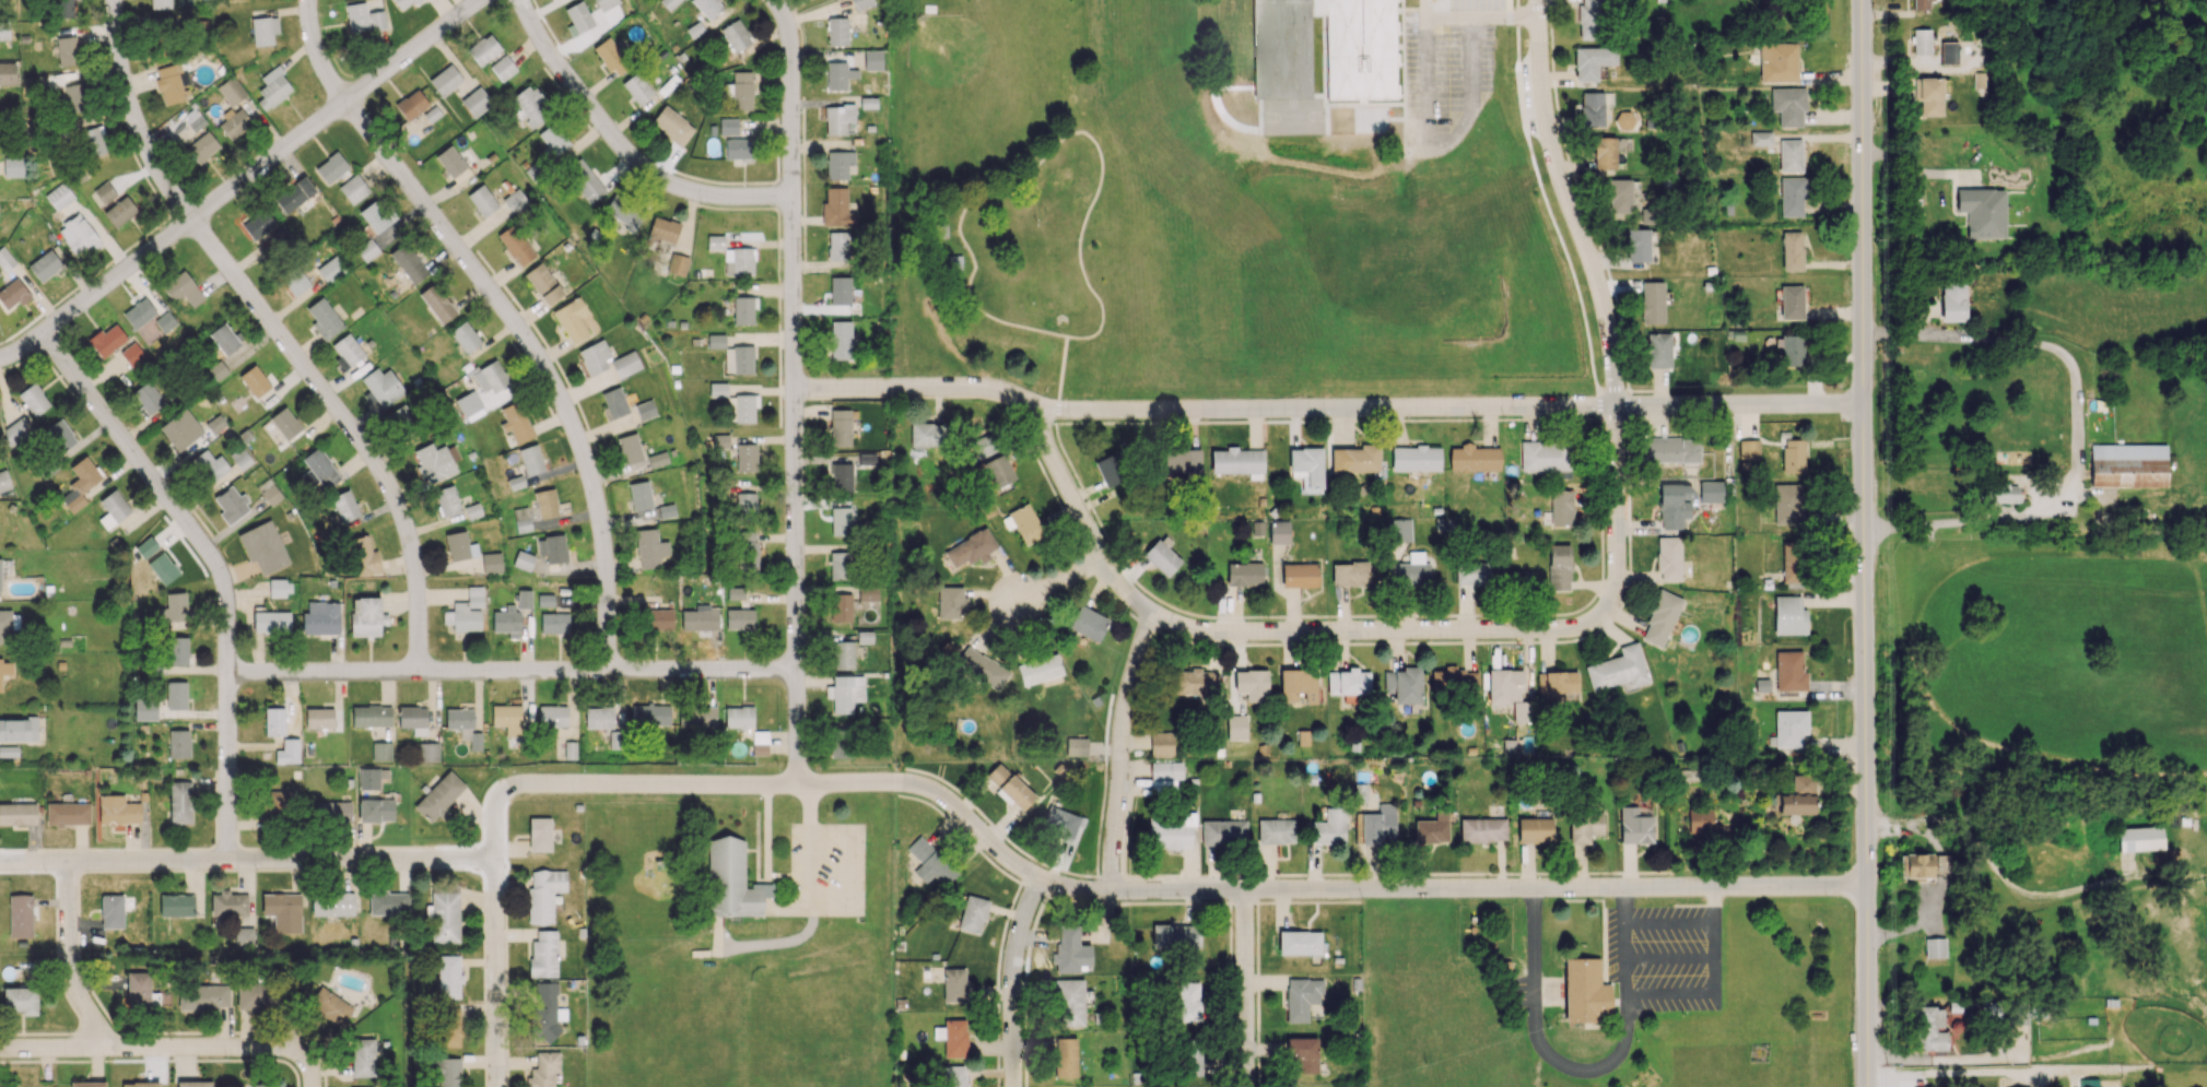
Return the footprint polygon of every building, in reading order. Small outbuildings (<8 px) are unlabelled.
[(76,0),(56,0),(55,17),(75,18),(76,0)] [(151,9),(170,8),(170,0),(151,0),(151,9)] [(402,11),(416,0),(393,0),(402,11)] [(570,37),(594,27),(583,0),(564,8),(571,24),(566,26),(570,37)] [(618,0),(595,0),(601,11),(619,2),(618,0)] [(680,0),(659,0),(668,11),(680,0)] [(724,7),(717,0),(690,0),(689,0),(709,21),(724,7)] [(855,12),(875,5),(873,0),(851,0),(855,12)] [(1255,99),(1261,98),(1315,98),(1313,0),(1254,0),(1255,99)] [(1605,38),(1604,0),(1578,0),(1579,38),(1605,38)] [(1910,10),(1933,11),(1933,0),(1910,0),(1910,10)] [(386,29),(383,10),(367,13),(365,1),(345,4),(349,34),(386,29)] [(1367,13),(1369,35),(1395,35),(1395,13),(1367,13)] [(1330,14),(1330,36),(1358,36),(1357,14),(1330,14)] [(172,15),(148,17),(149,36),(173,34),(172,15)] [(272,34),(279,33),(277,16),(250,19),(254,47),(273,44),(272,34)] [(828,46),(848,45),(847,17),(827,18),(828,46)] [(752,43),(738,18),(720,28),(734,54),(752,43)] [(1931,29),(1913,29),(1913,62),(1957,63),(1958,42),(1940,42),(1940,51),(1931,51),(1931,29)] [(59,66),(80,64),(77,36),(71,36),(71,31),(56,33),(59,66)] [(502,49),(488,32),(466,50),(480,67),(502,49)] [(615,77),(632,64),(608,35),(592,49),(615,77)] [(1330,43),(1331,66),(1358,64),(1358,43),(1330,43)] [(1369,44),(1369,66),(1396,64),(1395,43),(1369,44)] [(1797,43),(1759,43),(1759,83),(1797,83),(1797,43)] [(1575,82),(1597,81),(1597,66),(1616,66),(1616,47),(1574,47),(1575,82)] [(864,70),(882,70),(882,50),(863,51),(864,70)] [(516,71),(507,55),(489,65),(499,81),(516,71)] [(18,86),(18,62),(0,62),(0,85),(18,86)] [(156,68),(158,78),(156,79),(163,105),(190,98),(187,85),(191,84),(187,71),(182,72),(179,62),(156,68)] [(826,90),(846,91),(846,78),(858,78),(858,70),(846,69),(846,62),(826,62),(826,90)] [(441,97),(463,80),(450,63),(428,81),(441,97)] [(267,88),(254,98),(264,112),(293,89),(276,66),(260,78),(267,88)] [(1225,68),(1225,96),(1247,96),(1246,67),(1225,68)] [(621,83),(638,106),(654,94),(637,71),(621,83)] [(731,110),(753,110),(755,71),(732,71),(732,85),(723,84),(723,95),(732,95),(731,110)] [(1331,75),(1331,97),(1359,96),(1358,74),(1331,75)] [(1369,74),(1370,96),(1396,96),(1395,74),(1369,74)] [(45,75),(23,77),(24,92),(46,91),(45,75)] [(247,94),(232,75),(215,88),(231,107),(247,94)] [(1943,116),(1942,77),(1915,78),(1915,101),(1920,101),(1920,116),(1943,116)] [(67,112),(85,111),(84,83),(66,84),(67,112)] [(529,128),(551,116),(534,84),(512,96),(529,128)] [(473,119),(493,103),(479,86),(459,101),(473,119)] [(1771,112),(1778,111),(1778,127),(1802,127),(1801,112),(1806,112),(1805,87),(1770,88),(1771,112)] [(406,121),(429,105),(417,89),(394,104),(406,121)] [(1604,93),(1581,92),(1581,127),(1603,127),(1604,93)] [(860,108),(875,109),(876,98),(860,97),(860,108)] [(825,135),(845,135),(845,122),(855,122),(854,105),(825,106),(825,135)] [(695,127),(663,106),(650,125),(683,146),(695,127)] [(182,117),(193,133),(207,123),(195,107),(182,117)] [(240,108),(233,113),(230,110),(223,116),(225,119),(217,124),(229,140),(252,124),(240,108)] [(1617,130),(1633,129),(1632,111),(1616,112),(1617,130)] [(720,135),(738,135),(737,120),(719,121),(720,135)] [(554,158),(570,145),(551,122),(535,135),(554,158)] [(108,153),(100,125),(79,131),(87,159),(108,153)] [(221,149),(208,130),(185,147),(198,165),(221,149)] [(1771,132),(1750,132),(1751,146),(1772,146),(1771,132)] [(1594,169),(1616,169),(1615,137),(1593,137),(1594,169)] [(725,139),(725,159),(753,158),(753,139),(725,139)] [(1802,172),(1801,140),(1779,140),(1779,172),(1802,172)] [(452,179),(467,166),(450,144),(434,157),(452,179)] [(314,168),(326,185),(349,168),(337,151),(314,168)] [(847,179),(847,166),(854,166),(854,152),(826,151),(826,179),(847,179)] [(4,156),(3,176),(23,177),(24,156),(4,156)] [(586,204),(605,193),(583,157),(565,167),(586,204)] [(337,188),(353,205),(371,190),(355,172),(337,188)] [(284,214),(316,192),(305,176),(273,198),(284,214)] [(1803,177),(1779,177),(1780,216),(1804,216),(1803,177)] [(1630,179),(1608,180),(1608,214),(1631,213),(1630,179)] [(93,190),(103,205),(117,195),(106,180),(93,190)] [(56,211),(74,198),(62,182),(44,195),(56,211)] [(498,208),(484,184),(467,194),(482,218),(498,208)] [(822,225),(856,225),(855,212),(847,213),(846,187),(826,187),(826,201),(822,202),(822,225)] [(502,199),(513,214),(529,202),(518,188),(502,199)] [(2004,238),(2003,188),(1955,189),(1956,212),(1965,212),(1966,239),(2004,238)] [(138,210),(123,192),(102,211),(116,228),(138,210)] [(644,214),(611,196),(602,213),(621,223),(618,227),(633,234),(644,214)] [(358,212),(375,235),(395,219),(378,197),(358,212)] [(241,223),(251,240),(275,226),(266,209),(241,223)] [(75,257),(99,241),(80,213),(56,229),(75,257)] [(648,238),(676,242),(679,221),(651,217),(648,238)] [(934,224),(935,241),(949,240),(947,223),(934,224)] [(497,235),(518,268),(535,257),(513,224),(497,235)] [(1649,262),(1649,229),(1627,229),(1626,262),(1649,262)] [(1782,271),(1802,271),(1801,231),(1782,232),(1782,271)] [(827,232),(828,260),(849,260),(849,232),(827,232)] [(707,248),(724,249),(724,235),(707,235),(707,248)] [(380,252),(370,238),(355,248),(364,262),(380,252)] [(411,285),(427,274),(406,242),(390,252),(411,285)] [(3,245),(0,248),(0,268),(4,273),(16,263),(3,245)] [(723,275),(753,276),(754,248),(724,248),(723,275)] [(39,281),(62,267),(52,250),(28,264),(39,281)] [(690,258),(673,252),(666,271),(683,277),(690,258)] [(346,271),(335,255),(316,268),(327,284),(346,271)] [(948,256),(949,273),(963,273),(962,255),(948,256)] [(564,293),(540,261),(523,274),(547,306),(564,293)] [(280,278),(295,297),(311,284),(297,265),(280,278)] [(183,295),(192,307),(204,298),(184,270),(161,285),(173,302),(183,295)] [(850,288),(850,277),(830,276),(829,303),(859,304),(860,289),(850,288)] [(16,277),(0,290),(0,301),(7,310),(18,301),(22,305),(32,297),(16,277)] [(1663,324),(1664,282),(1641,281),(1641,323),(1663,324)] [(1965,320),(1965,281),(1940,281),(1941,321),(1965,320)] [(418,293),(441,324),(456,313),(434,282),(418,293)] [(1803,319),(1802,285),(1780,286),(1781,320),(1803,319)] [(324,341),(344,327),(323,296),(305,307),(314,321),(311,323),(324,341)] [(733,324),(753,324),(753,310),(757,310),(757,296),(733,297),(733,324)] [(157,312),(144,297),(122,314),(135,330),(157,312)] [(570,345),(589,336),(580,316),(587,313),(580,297),(553,310),(570,345)] [(155,321),(164,333),(176,323),(168,311),(155,321)] [(474,333),(465,320),(449,331),(465,354),(482,342),(475,332),(474,333)] [(832,360),(852,360),(851,321),(831,321),(832,360)] [(241,345),(224,322),(208,334),(225,357),(241,345)] [(100,359),(127,340),(116,323),(103,332),(100,329),(86,339),(100,359)] [(332,344),(348,367),(365,355),(348,333),(332,344)] [(1669,333),(1646,333),(1647,368),(1670,367),(1669,333)] [(725,334),(708,334),(708,348),(725,347),(725,334)] [(1781,336),(1782,366),(1803,366),(1803,335),(1781,336)] [(611,356),(603,339),(577,350),(589,377),(609,368),(605,359),(611,356)] [(119,353),(132,368),(146,356),(133,341),(119,353)] [(753,373),(753,345),(733,346),(733,374),(753,373)] [(617,378),(642,368),(634,350),(610,360),(617,378)] [(479,393),(490,388),(492,392),(509,385),(497,358),(469,371),(479,393)] [(239,375),(254,399),(270,388),(256,364),(239,375)] [(381,374),(376,367),(360,379),(382,409),(405,392),(388,369),(381,374)] [(131,393),(148,415),(165,403),(148,380),(131,393)] [(34,417),(50,405),(34,382),(17,394),(34,417)] [(727,383),(709,383),(709,397),(727,397),(727,383)] [(611,419),(631,411),(626,399),(625,400),(619,386),(600,393),(611,419)] [(465,419),(476,416),(475,410),(481,408),(475,391),(454,398),(458,410),(461,409),(465,419)] [(754,422),(754,406),(758,406),(758,394),(733,394),(733,422),(754,422)] [(505,421),(499,424),(503,432),(509,430),(515,444),(534,436),(519,400),(500,408),(505,421)] [(639,420),(656,416),(652,400),(635,404),(639,420)] [(414,416),(403,403),(388,415),(398,428),(414,416)] [(269,417),(285,441),(301,430),(286,406),(269,417)] [(171,430),(164,436),(179,451),(203,429),(183,407),(165,424),(171,430)] [(850,409),(829,409),(830,446),(850,446),(850,409)] [(78,443),(60,418),(42,431),(60,456),(78,443)] [(944,424),(911,423),(910,447),(944,447),(944,424)] [(7,424),(6,442),(23,443),(23,425),(7,424)] [(643,459),(635,432),(615,438),(624,465),(643,459)] [(970,441),(978,459),(999,450),(991,432),(970,441)] [(714,449),(729,448),(728,434),(713,435),(714,449)] [(1699,462),(1698,438),(1643,439),(1643,463),(1699,462)] [(1759,458),(1759,440),(1739,440),(1739,458),(1759,458)] [(1804,473),(1804,440),(1783,440),(1783,473),(1804,473)] [(1521,471),(1569,470),(1569,442),(1520,443),(1521,471)] [(736,444),(736,472),(756,472),(756,443),(736,444)] [(1499,447),(1472,448),(1472,443),(1460,443),(1460,448),(1449,448),(1449,472),(1500,471),(1499,447)] [(526,476),(545,471),(537,444),(517,449),(526,476)] [(1331,472),(1379,472),(1379,444),(1360,444),(1360,448),(1331,449),(1331,472)] [(2090,486),(2166,487),(2166,444),(2090,444),(2090,486)] [(324,491),(341,479),(318,446),(301,458),(324,491)] [(1440,446),(1390,447),(1391,471),(1440,470),(1440,446)] [(240,470),(252,462),(242,448),(231,455),(240,470)] [(1211,473),(1249,473),(1249,479),(1263,479),(1262,448),(1210,449),(1211,473)] [(1322,449),(1288,448),(1288,471),(1302,471),(1302,493),(1322,493),(1322,449)] [(230,469),(220,454),(213,459),(206,449),(191,459),(207,484),(230,469)] [(1164,473),(1201,472),(1200,449),(1164,450),(1164,473)] [(669,462),(665,450),(647,456),(650,468),(669,462)] [(1093,461),(1104,487),(1127,478),(1116,452),(1093,461)] [(1017,481),(1003,454),(983,463),(997,491),(1017,481)] [(69,467),(77,478),(67,484),(71,490),(60,498),(70,514),(86,502),(80,493),(102,478),(86,455),(69,467)] [(832,492),(853,491),(852,463),(831,464),(832,492)] [(6,469),(0,471),(0,491),(10,489),(6,469)] [(628,484),(634,511),(653,507),(647,479),(628,484)] [(1721,481),(1699,481),(1699,503),(1722,502),(1721,481)] [(250,509),(233,484),(213,497),(222,511),(219,513),(227,525),(250,509)] [(433,490),(442,517),(461,511),(452,484),(433,490)] [(1681,529),(1681,518),(1689,518),(1689,501),(1692,501),(1692,484),(1659,484),(1659,529),(1681,529)] [(1775,524),(1804,523),(1803,484),(1774,485),(1775,524)] [(2017,502),(2017,485),(1991,486),(1991,502),(2017,502)] [(538,519),(559,515),(554,488),(533,491),(538,519)] [(98,501),(107,512),(98,520),(106,530),(131,511),(114,489),(98,501)] [(340,522),(359,516),(350,489),(331,495),(340,522)] [(1550,525),(1571,526),(1572,491),(1551,490),(1550,525)] [(757,493),(733,492),(732,516),(756,517),(757,493)] [(482,515),(478,502),(464,507),(468,519),(482,515)] [(1044,536),(1028,503),(1008,512),(1024,545),(1044,536)] [(531,530),(527,507),(512,509),(516,533),(531,530)] [(831,508),(831,536),(851,535),(851,507),(831,508)] [(1411,519),(1387,519),(1387,541),(1411,541),(1411,519)] [(237,533),(248,563),(255,560),(261,575),(289,564),(271,520),(237,533)] [(1289,544),(1289,521),(1269,521),(1269,544),(1289,544)] [(659,556),(669,555),(668,541),(658,542),(656,528),(636,530),(639,569),(660,567),(659,556)] [(987,553),(996,547),(986,528),(939,553),(950,573),(978,558),(981,564),(990,559),(987,553)] [(476,543),(467,544),(465,530),(443,533),(447,561),(478,557),(476,543)] [(757,570),(756,530),(733,531),(735,571),(757,570)] [(381,571),(377,550),(371,551),(367,534),(346,539),(354,577),(381,571)] [(546,556),(546,563),(566,562),(565,535),(537,536),(538,556),(546,556)] [(135,546),(142,559),(158,549),(150,536),(135,546)] [(1166,577),(1183,559),(1160,537),(1143,555),(1166,577)] [(1680,581),(1680,537),(1657,537),(1656,573),(1662,573),(1662,581),(1680,581)] [(1802,583),(1802,542),(1782,542),(1783,583),(1802,583)] [(1569,544),(1548,545),(1548,591),(1570,591),(1569,544)] [(528,571),(535,556),(518,550),(512,565),(528,571)] [(163,586),(180,573),(163,551),(147,563),(163,586)] [(850,551),(829,552),(830,580),(850,579),(850,551)] [(1423,551),(1408,551),(1408,563),(1397,563),(1397,584),(1434,584),(1433,563),(1423,563),(1423,551)] [(482,553),(483,574),(502,573),(501,553),(482,553)] [(1262,563),(1227,562),(1226,586),(1262,586),(1262,563)] [(1317,563),(1281,564),(1282,588),(1318,587),(1317,563)] [(1332,586),(1368,585),(1368,563),(1331,563),(1332,586)] [(1491,563),(1455,563),(1455,585),(1492,584),(1491,563)] [(269,596),(285,596),(285,579),(269,579),(269,596)] [(877,601),(877,586),(858,586),(858,602),(877,601)] [(938,619),(967,619),(967,597),(962,597),(962,586),(937,587),(938,619)] [(483,609),(483,587),(467,587),(467,602),(453,602),(453,611),(442,611),(442,624),(453,624),(453,631),(481,631),(481,609),(483,609)] [(531,590),(518,590),(518,608),(531,608),(531,590)] [(1683,600),(1660,590),(1638,638),(1660,648),(1683,600)] [(158,608),(158,629),(188,628),(186,592),(166,593),(166,608),(158,608)] [(851,594),(833,594),(832,622),(851,622),(851,594)] [(1800,596),(1774,596),(1774,634),(1806,634),(1806,609),(1801,609),(1800,596)] [(380,614),(380,597),(351,598),(351,636),(379,635),(379,625),(387,625),(387,614),(380,614)] [(338,602),(307,602),(307,612),(301,612),(301,635),(339,635),(338,602)] [(673,610),(655,609),(655,604),(643,604),(642,630),(673,631),(673,610)] [(1109,619),(1079,604),(1067,628),(1096,643),(1109,619)] [(492,612),(492,632),(508,631),(508,639),(519,638),(518,605),(505,605),(505,612),(492,612)] [(709,605),(695,605),(695,610),(681,610),(681,630),(709,630),(709,605)] [(753,630),(754,609),(727,609),(726,629),(753,630)] [(1,643),(1,631),(19,631),(19,610),(0,611),(0,643),(1,643)] [(290,612),(253,612),(253,632),(290,632),(290,612)] [(568,613),(540,613),(540,633),(568,633),(568,613)] [(187,637),(167,637),(168,665),(188,664),(187,637)] [(853,641),(832,642),(832,669),(854,669),(853,641)] [(1585,666),(1591,691),(1629,681),(1630,687),(1649,682),(1638,642),(1618,647),(1621,656),(1585,666)] [(1000,688),(1009,668),(964,647),(955,667),(1000,688)] [(1776,651),(1775,689),(1807,690),(1807,672),(1802,672),(1802,651),(1776,651)] [(1017,663),(1021,684),(1062,676),(1058,655),(1017,663)] [(2,691),(1,675),(12,675),(12,662),(2,662),(2,658),(0,658),(0,691),(2,691)] [(1431,671),(1432,693),(1478,692),(1478,670),(1455,670),(1455,665),(1444,665),(1444,670),(1431,671)] [(1404,670),(1384,671),(1385,703),(1422,702),(1421,666),(1404,667),(1404,670)] [(1327,672),(1327,695),(1370,694),(1370,671),(1358,671),(1358,667),(1348,667),(1348,672),(1327,672)] [(1218,671),(1175,669),(1174,694),(1217,695),(1218,671)] [(1317,704),(1316,669),(1280,670),(1280,693),(1304,692),(1304,704),(1317,704)] [(1522,670),(1488,669),(1487,703),(1522,704),(1522,670)] [(1267,670),(1234,671),(1234,681),(1229,682),(1229,693),(1245,693),(1245,702),(1267,701),(1267,670)] [(1537,696),(1558,695),(1558,698),(1563,698),(1563,702),(1578,701),(1577,671),(1537,672),(1537,696)] [(832,714),(852,714),(852,701),(863,701),(863,676),(832,676),(832,686),(826,686),(826,698),(832,697),(832,714)] [(1770,679),(1756,679),(1755,691),(1770,691),(1770,679)] [(186,709),(186,682),(165,682),(166,709),(186,709)] [(156,721),(157,699),(134,698),(133,720),(156,721)] [(1513,722),(1532,722),(1532,702),(1513,702),(1513,722)] [(520,705),(491,705),(491,726),(505,726),(505,736),(520,736),(520,705)] [(567,705),(539,705),(538,726),(566,726),(567,705)] [(669,725),(669,706),(632,705),(631,725),(669,725)] [(391,726),(391,706),(352,706),(352,726),(391,726)] [(426,706),(398,707),(398,727),(412,727),(412,736),(426,735),(426,706)] [(716,706),(679,707),(679,727),(717,726),(716,706)] [(613,728),(613,707),(585,707),(585,728),(613,728)] [(725,728),(753,728),(753,707),(724,707),(725,728)] [(265,708),(265,735),(285,735),(284,708),(265,708)] [(305,728),(333,728),(333,708),(305,708),(305,728)] [(473,709),(445,708),(445,728),(473,728),(473,709)] [(1775,748),(1801,748),(1801,734),(1807,734),(1807,711),(1775,711),(1775,748)] [(1227,740),(1247,739),(1247,714),(1227,715),(1227,740)] [(37,742),(37,719),(0,718),(0,741),(37,742)] [(829,758),(851,757),(850,723),(828,723),(829,758)] [(190,758),(189,730),(168,730),(168,758),(190,758)] [(1308,730),(1297,731),(1297,746),(1308,745),(1308,730)] [(609,748),(620,748),(620,731),(609,731),(609,748)] [(768,731),(753,731),(752,755),(767,755),(768,731)] [(1173,757),(1173,731),(1150,732),(1151,757),(1173,757)] [(481,732),(471,732),(470,750),(481,750),(481,732)] [(1087,756),(1087,738),(1066,737),(1066,756),(1087,756)] [(298,738),(282,739),(282,750),(275,750),(275,763),(299,763),(298,738)] [(1515,755),(1514,740),(1503,740),(1504,755),(1515,755)] [(392,761),(391,742),(372,743),(372,761),(392,761)] [(438,743),(419,743),(419,761),(439,761),(438,743)] [(0,746),(0,756),(18,755),(18,746),(0,746)] [(1182,779),(1182,762),(1151,763),(1151,792),(1176,791),(1175,779),(1182,779)] [(994,787),(1009,773),(999,763),(985,776),(994,787)] [(359,790),(380,789),(379,768),(358,769),(359,790)] [(413,806),(429,823),(437,815),(438,816),(466,788),(450,770),(413,806)] [(1035,797),(1011,774),(994,791),(1009,806),(1012,802),(1021,811),(1035,797)] [(1792,774),(1792,793),(1814,794),(1814,774),(1792,774)] [(170,781),(169,824),(191,824),(192,782),(170,781)] [(264,787),(263,815),(289,816),(290,788),(264,787)] [(1773,804),(1772,804),(1771,813),(1813,814),(1814,795),(1773,794),(1773,804)] [(124,795),(98,795),(99,824),(141,823),(140,802),(124,802),(124,795)] [(359,822),(394,822),(393,799),(358,800),(359,822)] [(350,801),(315,802),(315,822),(351,822),(350,801)] [(36,825),(36,803),(0,803),(0,825),(36,825)] [(45,803),(46,826),(90,825),(89,803),(45,803)] [(1361,814),(1361,846),(1382,845),(1381,840),(1395,840),(1395,803),(1378,804),(1379,814),(1361,814)] [(1085,818),(1047,806),(1041,827),(1079,839),(1085,818)] [(1345,808),(1325,807),(1325,822),(1311,822),(1310,843),(1344,844),(1345,808)] [(1620,844),(1652,843),(1652,807),(1620,807),(1620,844)] [(1712,809),(1688,808),(1687,832),(1711,833),(1712,809)] [(1415,820),(1415,843),(1448,842),(1448,813),(1435,814),(1435,820),(1415,820)] [(1603,836),(1603,813),(1569,813),(1569,844),(1589,844),(1589,836),(1603,836)] [(1193,816),(1151,815),(1151,848),(1192,849),(1193,816)] [(550,851),(550,818),(528,818),(529,851),(550,851)] [(1506,818),(1460,818),(1460,842),(1506,842),(1506,818)] [(1518,842),(1552,841),(1552,818),(1518,818),(1518,842)] [(1257,844),(1294,843),(1294,819),(1257,819),(1257,844)] [(1246,821),(1201,820),(1201,845),(1246,845),(1246,821)] [(2117,851),(2163,850),(2162,826),(2116,828),(2117,851)] [(906,849),(921,863),(913,872),(925,883),(932,875),(944,887),(958,871),(919,835),(906,849)] [(762,915),(762,897),(772,897),(772,884),(744,885),(744,837),(708,837),(709,916),(762,915)] [(1932,854),(1899,855),(1899,878),(1932,877),(1932,854)] [(553,924),(552,892),(566,891),(565,870),(528,870),(529,925),(553,924)] [(253,947),(253,926),(248,926),(248,893),(228,893),(228,891),(211,892),(211,916),(235,916),(235,947),(253,947)] [(354,916),(354,893),(311,892),(311,915),(354,916)] [(369,915),(408,914),(408,892),(368,893),(369,915)] [(458,942),(459,892),(431,892),(431,942),(458,942)] [(300,893),(262,893),(262,916),(273,916),(274,933),(301,933),(300,893)] [(32,894),(9,895),(9,937),(32,937),(32,894)] [(123,928),(123,894),(100,894),(101,929),(123,928)] [(159,915),(194,916),(194,895),(159,894),(159,915)] [(979,935),(989,901),(967,894),(957,929),(979,935)] [(1152,947),(1200,947),(1200,925),(1153,924),(1152,947)] [(1059,973),(1079,972),(1078,926),(1058,926),(1059,973)] [(530,978),(557,977),(556,930),(536,931),(536,941),(529,941),(530,978)] [(1320,931),(1278,931),(1278,955),(1326,955),(1326,942),(1320,942),(1320,931)] [(1945,938),(1925,938),(1925,958),(1945,957),(1945,938)] [(1090,964),(1090,947),(1079,947),(1079,964),(1090,964)] [(460,998),(460,955),(437,955),(438,998),(460,998)] [(1599,958),(1565,958),(1564,1022),(1610,1023),(1611,984),(1599,984),(1599,958)] [(965,968),(942,968),(943,1003),(966,1002),(965,968)] [(127,973),(128,1007),(152,1007),(151,993),(150,993),(150,972),(127,973)] [(1307,1022),(1307,1004),(1319,1004),(1319,994),(1323,994),(1323,978),(1286,979),(1287,1022),(1307,1022)] [(1083,1026),(1084,979),(1056,979),(1055,1026),(1083,1026)] [(237,1008),(276,1009),(277,983),(238,982),(237,1008)] [(535,982),(533,1040),(558,1040),(559,1020),(565,1020),(566,1008),(556,1008),(557,982),(535,982)] [(1199,983),(1178,983),(1178,1021),(1199,1021),(1199,983)] [(229,984),(178,985),(178,1011),(230,1009),(229,984)] [(306,1003),(340,1027),(354,1008),(320,984),(306,1003)] [(3,988),(4,1011),(22,1011),(22,1015),(37,1015),(37,987),(3,988)] [(2001,1020),(2001,1001),(1981,1002),(1982,1020),(2001,1020)] [(1945,1030),(1942,1030),(1941,1007),(1918,1008),(1920,1052),(1946,1051),(1945,1030)] [(459,1047),(460,1010),(440,1009),(439,1047),(459,1047)] [(966,1057),(966,1020),(944,1020),(943,1057),(966,1057)] [(1317,1037),(1288,1038),(1288,1074),(1317,1073),(1317,1037)] [(375,1076),(374,1038),(351,1039),(352,1077),(375,1076)] [(1076,1038),(1054,1038),(1055,1077),(1077,1077),(1076,1038)] [(1183,1075),(1201,1075),(1201,1043),(1182,1044),(1183,1075)] [(536,1052),(536,1069),(528,1069),(528,1086),(554,1086),(553,1072),(559,1072),(559,1052),(536,1052)] [(436,1058),(437,1086),(461,1086),(460,1058),(436,1058)] [(943,1066),(943,1086),(966,1086),(966,1066),(943,1066)]
